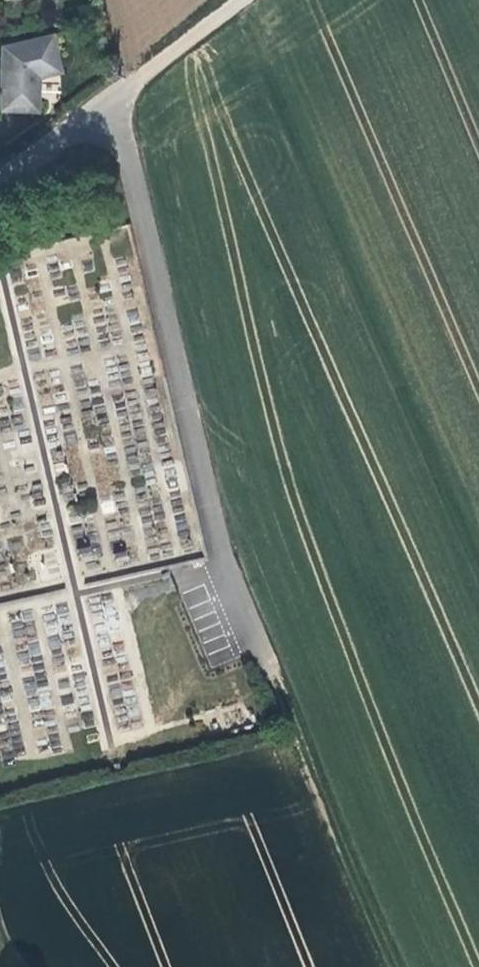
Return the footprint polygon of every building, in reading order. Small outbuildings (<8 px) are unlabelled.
[(0,47),(0,58),(0,77),(2,77),(2,86),(0,86),(0,111),(37,112),(38,77),(59,72),(51,35),(0,47)] [(50,238),(61,235),(59,225),(47,228),(50,238)]
